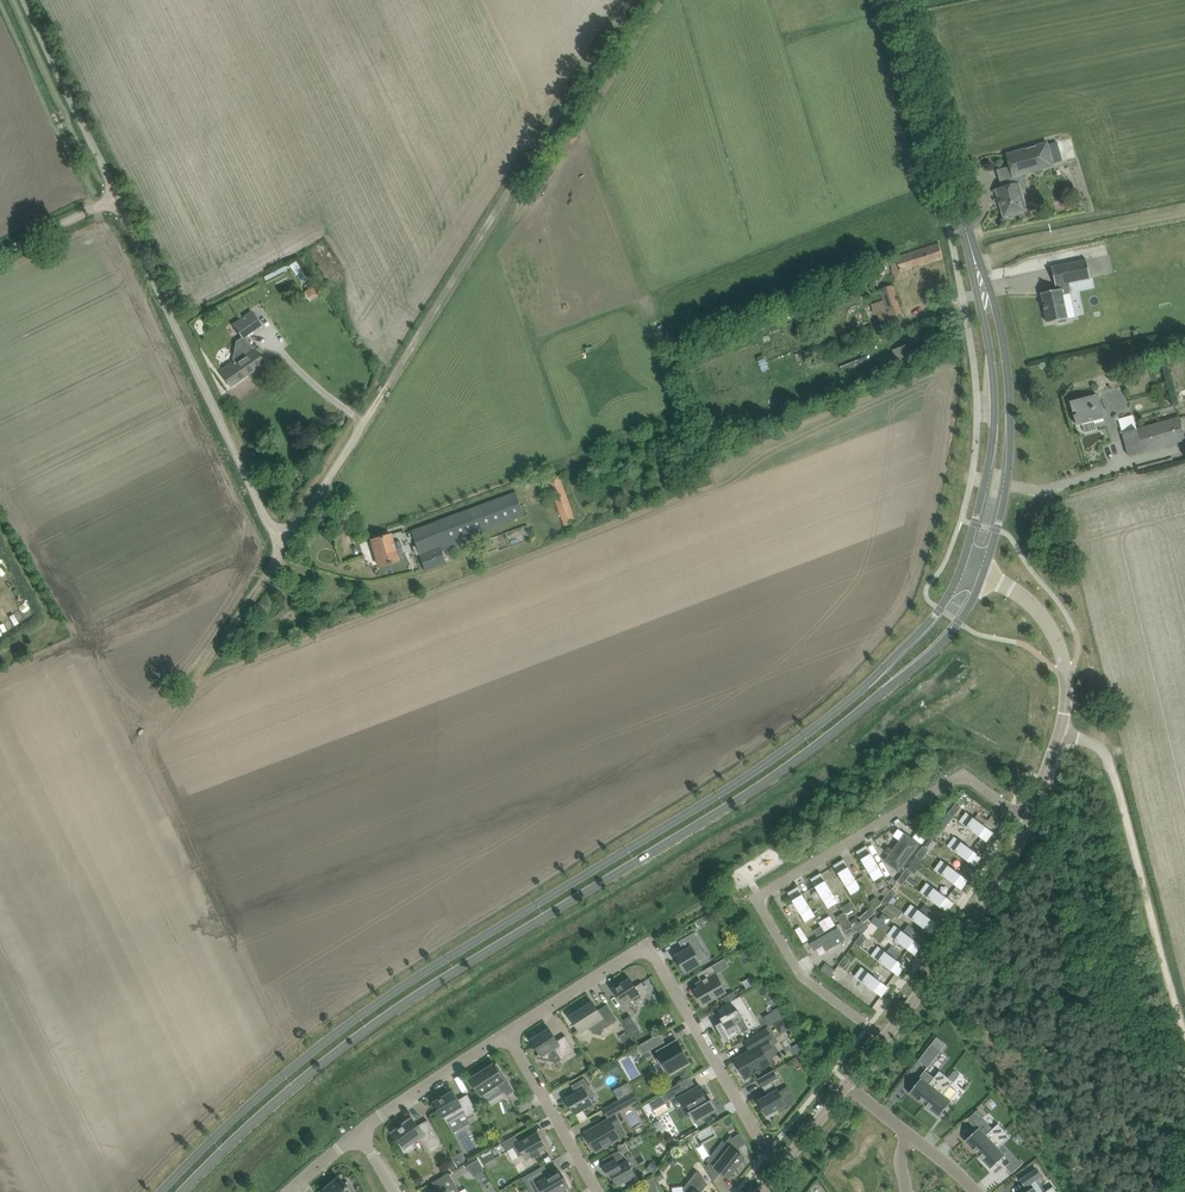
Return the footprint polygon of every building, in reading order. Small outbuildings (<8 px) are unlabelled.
[(1054,165),(1054,163),(1048,144),(1048,142),(1008,154),(1014,177),(1054,165)] [(1168,193),(1180,192),(1178,177),(1167,178),(1168,193)] [(1020,183),(997,189),(1005,217),(1028,210),(1020,183)] [(939,243),(896,257),(899,265),(898,265),(898,266),(893,268),(897,279),(903,277),(901,271),(943,257),(939,243)] [(1057,285),(1060,284),(1061,289),(1042,293),(1042,294),(1048,322),(1048,323),(1059,320),(1059,323),(1067,321),(1066,319),(1068,318),(1068,317),(1068,318),(1063,294),(1071,293),(1069,283),(1090,278),(1091,278),(1087,260),(1086,260),(1087,260),(1053,267),(1052,267),(1056,285),(1057,285)] [(323,293),(322,292),(317,283),(304,291),(310,300),(323,293)] [(880,290),(887,312),(896,309),(900,307),(893,286),(882,290),(880,290)] [(243,339),(262,325),(252,310),(232,324),(243,339)] [(892,350),(897,360),(916,350),(911,340),(892,350)] [(231,386),(265,362),(250,342),(236,352),(241,360),(236,363),(235,361),(221,372),(231,386)] [(875,375),(871,368),(864,371),(867,379),(875,375)] [(1078,426),(1083,424),(1085,432),(1097,429),(1095,421),(1105,418),(1098,394),(1071,401),(1074,412),(1077,411),(1077,414),(1075,415),(1078,426)] [(1184,440),(1184,434),(1180,416),(1122,432),(1129,456),(1184,440)] [(548,480),(565,526),(577,521),(561,475),(548,480)] [(442,550),(445,549),(446,548),(445,545),(476,534),(525,516),(525,515),(523,508),(517,492),(411,531),(416,545),(417,549),(419,553),(425,570),(447,563),(442,550)] [(398,560),(397,556),(404,554),(400,540),(393,542),(391,534),(372,540),(379,566),(398,560)] [(961,808),(956,804),(949,813),(954,817),(961,808)] [(993,832),(967,812),(960,822),(986,841),(993,832)] [(988,818),(981,812),(976,819),(995,832),(1003,820),(992,812),(988,818)] [(940,825),(933,834),(938,838),(945,829),(940,825)] [(897,874),(920,844),(910,837),(906,842),(901,839),(888,857),(892,860),(888,867),(897,874)] [(981,856),(956,837),(949,846),(974,866),(981,856)] [(935,845),(929,840),(925,846),(931,850),(935,845)] [(884,874),(868,846),(858,852),(874,880),(884,874)] [(929,850),(924,846),(917,856),(922,860),(929,850)] [(861,888),(845,860),(835,866),(851,894),(861,888)] [(935,870),(961,889),(968,880),(942,860),(935,870)] [(908,868),(903,874),(908,878),(909,877),(913,872),(908,868)] [(838,901),(822,874),(812,880),(828,907),(838,901)] [(907,880),(908,878),(903,874),(898,881),(903,885),(907,880)] [(892,877),(888,882),(894,885),(897,881),(892,877)] [(908,878),(907,880),(915,886),(917,883),(909,877),(908,878)] [(921,892),(947,912),(954,902),(928,883),(921,892)] [(881,893),(886,897),(887,896),(891,889),(887,886),(881,893)] [(789,893),(806,921),(815,915),(799,887),(789,893)] [(891,889),(887,896),(892,900),(894,897),(897,893),(892,889),(891,889)] [(876,907),(881,902),(876,896),(870,902),(876,907)] [(892,900),(887,896),(886,897),(882,902),(887,906),(890,902),(892,900)] [(850,902),(843,906),(849,917),(854,914),(853,912),(855,911),(850,902)] [(894,905),(890,902),(887,906),(885,908),(893,914),(899,919),(904,912),(898,907),(894,905)] [(905,914),(931,933),(938,924),(912,905),(905,914)] [(866,912),(871,917),(872,915),(877,911),(872,906),(866,912)] [(841,922),(846,931),(852,928),(853,926),(848,918),(845,912),(837,917),(841,922)] [(865,922),(871,917),(866,912),(860,918),(865,922)] [(836,925),(833,920),(830,915),(820,922),(825,931),(836,925)] [(876,915),(872,921),(887,932),(891,926),(876,915)] [(808,922),(802,925),(809,938),(815,935),(808,922)] [(922,945),(896,925),(889,935),(915,954),(922,945)] [(815,930),(818,936),(825,932),(822,926),(815,930)] [(852,928),(846,931),(845,931),(849,936),(855,933),(852,928)] [(807,945),(812,954),(841,938),(836,929),(807,945)] [(679,941),(684,949),(685,951),(678,955),(681,960),(679,961),(686,972),(703,963),(701,960),(703,954),(701,951),(705,948),(696,932),(679,941)] [(862,934),(855,943),(861,947),(867,938),(862,934)] [(730,955),(737,951),(733,945),(733,944),(726,948),(730,955)] [(898,975),(905,966),(879,946),(872,956),(898,975)] [(846,955),(839,964),(845,968),(852,959),(846,955)] [(705,1005),(727,992),(717,973),(718,973),(713,965),(698,974),(702,981),(697,984),(700,988),(696,990),(705,1005)] [(856,977),(882,996),(889,987),(863,967),(856,977)] [(651,1000),(653,998),(648,990),(647,985),(645,985),(643,982),(636,986),(631,978),(615,988),(625,1005),(634,999),(640,1007),(652,1003),(651,1000)] [(734,991),(728,995),(731,1001),(738,997),(734,991)] [(724,1021),(717,1025),(726,1042),(750,1029),(742,1015),(750,1010),(742,996),(723,1006),(729,1015),(723,1019),(724,1021)] [(581,1031),(592,1024),(595,1029),(594,1033),(602,1035),(604,1029),(618,1020),(608,1005),(599,1011),(594,1002),(572,1016),(581,1031)] [(778,1021),(773,1012),(764,1017),(769,1026),(778,1021)] [(628,1028),(636,1024),(631,1015),(623,1020),(628,1028)] [(791,1028),(785,1018),(775,1024),(781,1034),(791,1028)] [(551,1029),(533,1040),(540,1052),(539,1056),(550,1059),(551,1051),(555,1048),(562,1060),(576,1051),(566,1036),(558,1041),(551,1029)] [(751,1051),(738,1058),(742,1067),(741,1068),(745,1076),(747,1075),(748,1077),(766,1067),(761,1057),(764,1056),(763,1054),(769,1050),(771,1045),(772,1044),(770,1041),(773,1039),(768,1030),(746,1043),(751,1051)] [(626,1032),(620,1036),(624,1041),(630,1037),(626,1032)] [(661,1033),(638,1046),(643,1055),(666,1042),(661,1033)] [(658,1058),(666,1071),(668,1070),(671,1075),(691,1063),(678,1040),(658,1052),(661,1057),(658,1058)] [(919,1060),(928,1067),(942,1051),(932,1044),(919,1060)] [(940,1067),(948,1056),(942,1052),(934,1063),(940,1067)] [(613,1075),(618,1072),(619,1075),(622,1073),(616,1061),(607,1066),(613,1075)] [(495,1064),(472,1079),(482,1095),(500,1084),(508,1096),(516,1091),(498,1062),(497,1063),(498,1064),(496,1065),(495,1064)] [(775,1070),(758,1079),(763,1088),(764,1087),(769,1095),(760,1101),(763,1106),(762,1107),(767,1116),(768,1115),(769,1118),(780,1112),(778,1109),(787,1104),(779,1090),(777,1091),(772,1082),(780,1078),(775,1070)] [(910,1093),(925,1104),(947,1076),(940,1070),(930,1084),(922,1078),(910,1093)] [(954,1081),(947,1076),(925,1104),(940,1116),(952,1101),(944,1095),(954,1081)] [(576,1093),(567,1098),(570,1104),(572,1109),(573,1109),(576,1114),(594,1104),(591,1098),(590,1096),(594,1093),(585,1078),(572,1085),(576,1093)] [(678,1095),(684,1091),(680,1083),(674,1087),(665,1092),(670,1100),(672,1098),(678,1095)] [(680,1098),(685,1107),(687,1106),(696,1122),(703,1117),(704,1120),(712,1115),(711,1113),(718,1109),(712,1100),(710,1101),(702,1086),(680,1098)] [(460,1099),(457,1094),(455,1092),(455,1091),(435,1103),(443,1117),(444,1117),(449,1124),(466,1114),(468,1116),(478,1111),(469,1094),(460,1099)] [(635,1092),(604,1109),(608,1118),(639,1100),(635,1092)] [(615,1125),(620,1122),(616,1116),(611,1119),(586,1133),(597,1152),(621,1137),(615,1125)] [(398,1140),(405,1153),(416,1147),(414,1143),(421,1138),(431,1151),(442,1145),(428,1120),(419,1125),(413,1118),(410,1120),(406,1123),(394,1132),(399,1140),(398,1140)] [(966,1140),(979,1154),(1005,1130),(999,1123),(987,1135),(980,1127),(966,1140)] [(1011,1137),(1005,1130),(979,1154),(992,1168),(1006,1155),(999,1148),(1011,1137)] [(516,1135),(505,1141),(503,1142),(509,1151),(514,1148),(519,1156),(524,1154),(527,1159),(533,1155),(534,1158),(542,1153),(541,1151),(547,1147),(539,1133),(521,1143),(516,1135)] [(503,1142),(505,1141),(501,1134),(496,1136),(501,1144),(503,1142)] [(710,1162),(706,1168),(715,1182),(722,1172),(730,1178),(746,1158),(737,1151),(739,1149),(740,1148),(732,1135),(726,1143),(724,1141),(708,1161),(710,1162)] [(698,1146),(692,1136),(689,1138),(695,1148),(698,1146)] [(629,1161),(627,1163),(624,1157),(620,1150),(610,1156),(613,1162),(605,1167),(612,1178),(614,1177),(618,1185),(637,1175),(629,1161)] [(461,1152),(459,1153),(455,1156),(454,1156),(459,1165),(466,1161),(461,1152)] [(482,1158),(485,1164),(496,1158),(492,1152),(483,1158),(482,1158)] [(1017,1156),(1011,1162),(1006,1166),(1012,1173),(1023,1163),(1017,1156)] [(451,1171),(458,1167),(453,1158),(447,1162),(451,1171)] [(468,1165),(471,1171),(482,1165),(479,1159),(468,1165)] [(652,1162),(647,1169),(654,1173),(658,1166),(652,1162)] [(1021,1179),(1026,1187),(1042,1177),(1036,1169),(1021,1179)] [(535,1191),(541,1191),(544,1190),(545,1191),(559,1191),(569,1186),(566,1181),(567,1180),(564,1175),(564,1176),(561,1171),(548,1178),(544,1170),(528,1179),(535,1191)] [(709,1184),(703,1175),(698,1171),(684,1189),(685,1191),(703,1191),(709,1184)] [(661,1172),(656,1175),(659,1180),(665,1177),(661,1172)] [(461,1191),(450,1173),(433,1182),(439,1191),(461,1191)] [(349,1182),(349,1183),(346,1186),(338,1176),(323,1189),(325,1191),(355,1191),(349,1182)] [(642,1183),(646,1190),(657,1184),(653,1177),(642,1183)]
